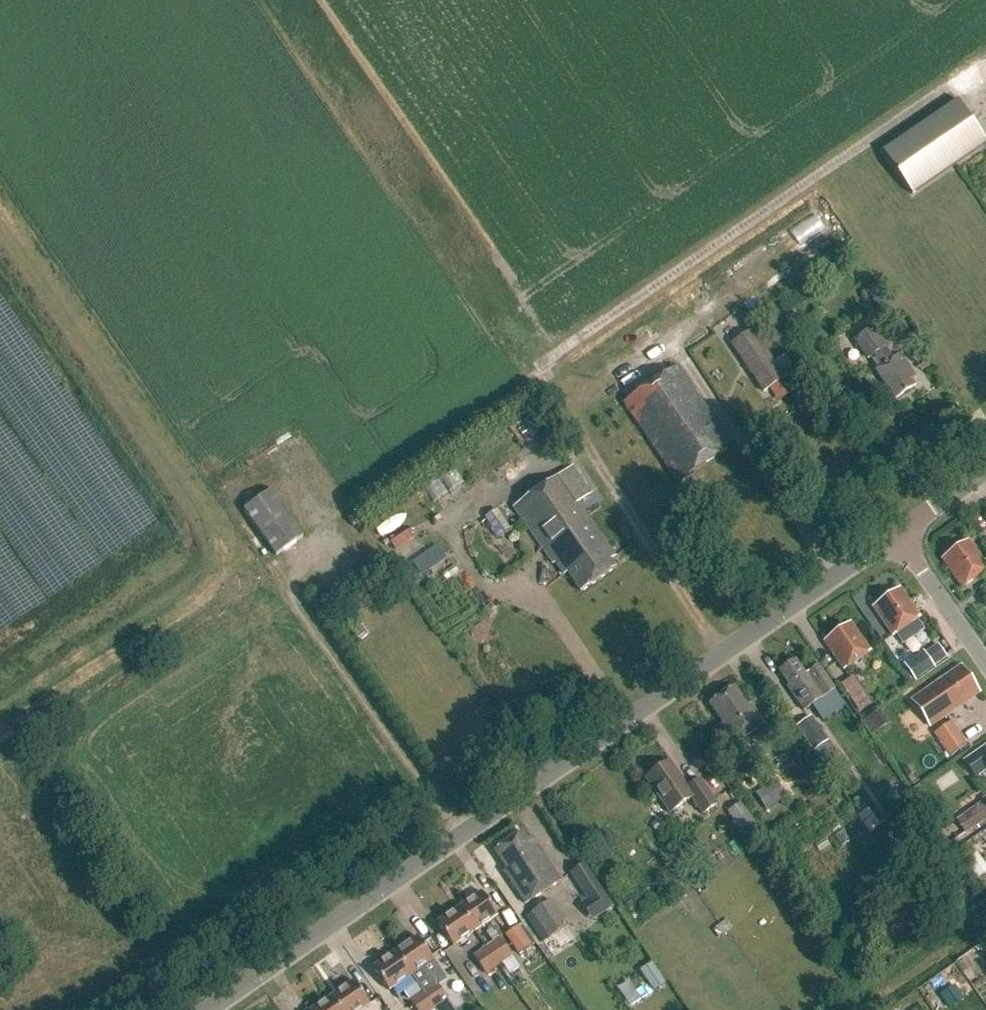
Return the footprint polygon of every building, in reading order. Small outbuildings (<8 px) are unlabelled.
[(914,197),(985,146),(985,142),(958,102),(884,155),(914,197)] [(883,331),(890,340),(906,329),(899,319),(883,331)] [(732,343),(765,392),(786,378),(754,329),(732,343)] [(878,370),(896,399),(916,386),(906,371),(910,368),(901,354),(894,359),(875,329),(858,340),(870,359),(872,357),(880,369),(878,370)] [(624,404),(678,484),(734,446),(680,366),(624,404)] [(591,493),(573,467),(514,509),(554,565),(556,563),(564,575),(567,572),(582,592),(617,568),(611,560),(616,556),(578,502),(591,493)] [(271,491),(244,509),(276,556),(303,538),(271,491)] [(497,509),(485,518),(499,539),(512,530),(497,509)] [(942,559),(962,588),(985,571),(985,566),(969,540),(942,559)] [(414,569),(438,556),(429,541),(406,554),(414,569)] [(979,592),(985,587),(985,573),(972,582),(979,592)] [(900,589),(873,607),(893,636),(920,617),(900,589)] [(348,627),(356,641),(368,634),(360,620),(348,627)] [(900,636),(910,651),(934,634),(924,620),(900,636)] [(851,623),(824,642),(844,671),(871,652),(851,623)] [(915,679),(933,667),(925,655),(907,667),(915,679)] [(823,698),(807,674),(806,675),(796,661),(779,672),(789,687),(788,688),(804,711),(823,698)] [(951,713),(980,693),(961,666),(912,701),(930,727),(951,713)] [(818,667),(807,674),(823,698),(834,690),(818,667)] [(854,674),(842,683),(860,711),(872,703),(854,674)] [(751,705),(748,707),(734,687),(709,704),(722,724),(720,726),(734,745),(764,724),(751,705)] [(830,739),(814,714),(800,724),(816,748),(830,739)] [(952,724),(924,742),(940,767),(968,749),(952,724)] [(964,761),(976,778),(985,770),(985,746),(964,761)] [(688,788),(670,762),(645,779),(669,814),(691,798),(702,815),(717,804),(700,780),(688,788)] [(985,800),(958,820),(968,834),(985,821),(985,797),(984,798),(985,800)] [(726,811),(740,831),(749,824),(735,804),(726,811)] [(527,842),(522,834),(495,852),(508,871),(505,873),(526,904),(561,881),(533,838),(527,842)] [(585,865),(571,874),(589,902),(602,893),(585,865)] [(459,908),(475,931),(497,916),(481,893),(459,908)] [(549,898),(525,915),(542,941),(567,924),(549,898)] [(437,924),(453,947),(475,931),(459,908),(437,924)] [(417,937),(395,953),(411,976),(421,991),(435,981),(439,987),(447,981),(433,960),(417,937)] [(500,938),(487,947),(500,965),(513,956),(500,938)] [(487,947),(474,956),(486,975),(500,965),(487,947)] [(395,953),(373,968),(389,991),(411,976),(395,953)] [(658,974),(648,981),(655,992),(665,984),(658,974)] [(435,981),(421,991),(434,1009),(447,999),(439,987),(435,981)] [(340,1009),(362,1009),(369,1005),(353,982),(331,997),(340,1009)] [(408,1001),(414,1009),(432,1009),(434,1009),(421,991),(408,1001)] [(331,997),(313,1009),(340,1009),(331,997)] [(434,1009),(435,1009),(455,1009),(447,999),(434,1009)]
